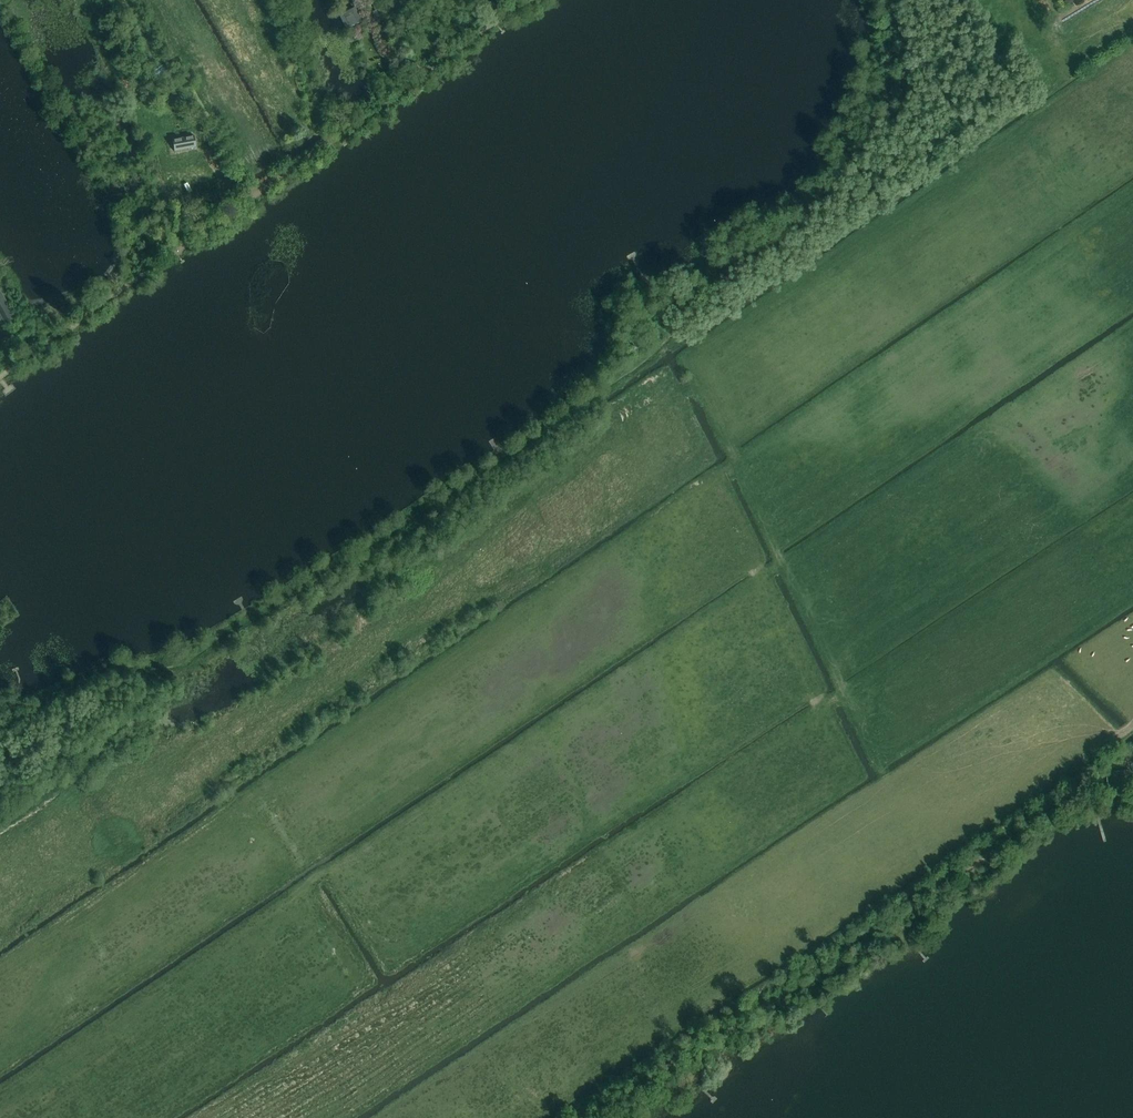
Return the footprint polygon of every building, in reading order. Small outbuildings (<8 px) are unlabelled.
[(355,8),(340,15),(347,30),(362,23),(355,8)] [(194,137),(172,141),(174,153),(196,149),(194,137)] [(0,290),(0,318),(3,324),(15,317),(0,290)]
